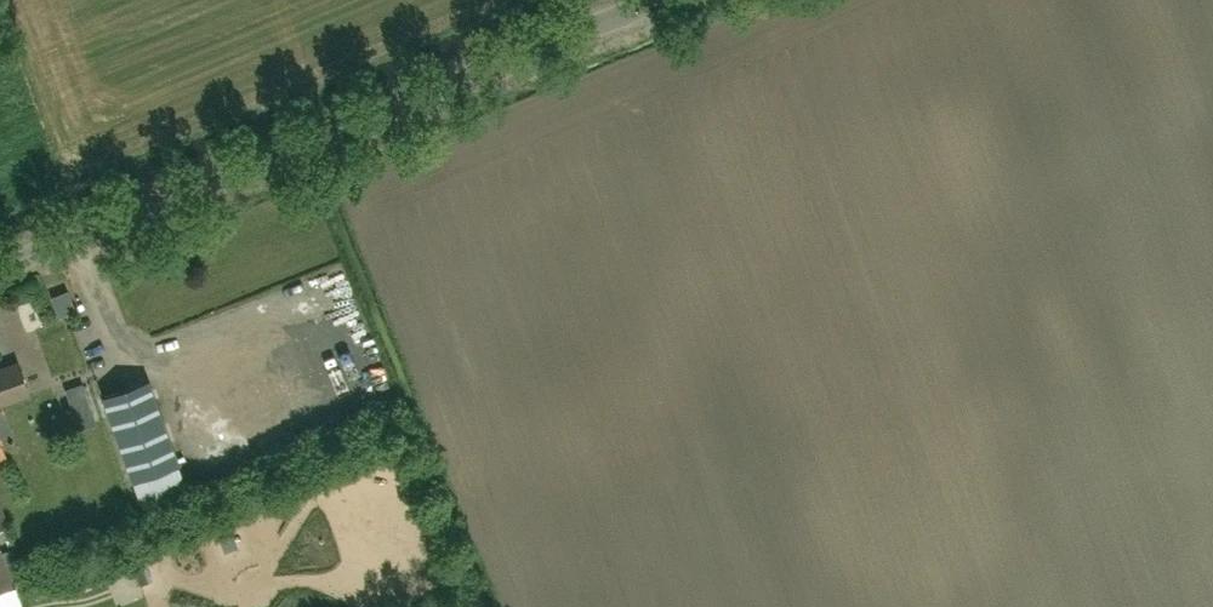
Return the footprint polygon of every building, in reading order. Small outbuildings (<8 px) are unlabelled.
[(50,298),(59,317),(76,310),(67,290),(50,298)] [(0,368),(0,406),(29,395),(17,362),(0,368)] [(102,396),(132,482),(179,465),(148,379),(102,396)] [(97,424),(91,407),(73,413),(79,430),(97,424)] [(12,587),(0,553),(0,592),(12,587)]
